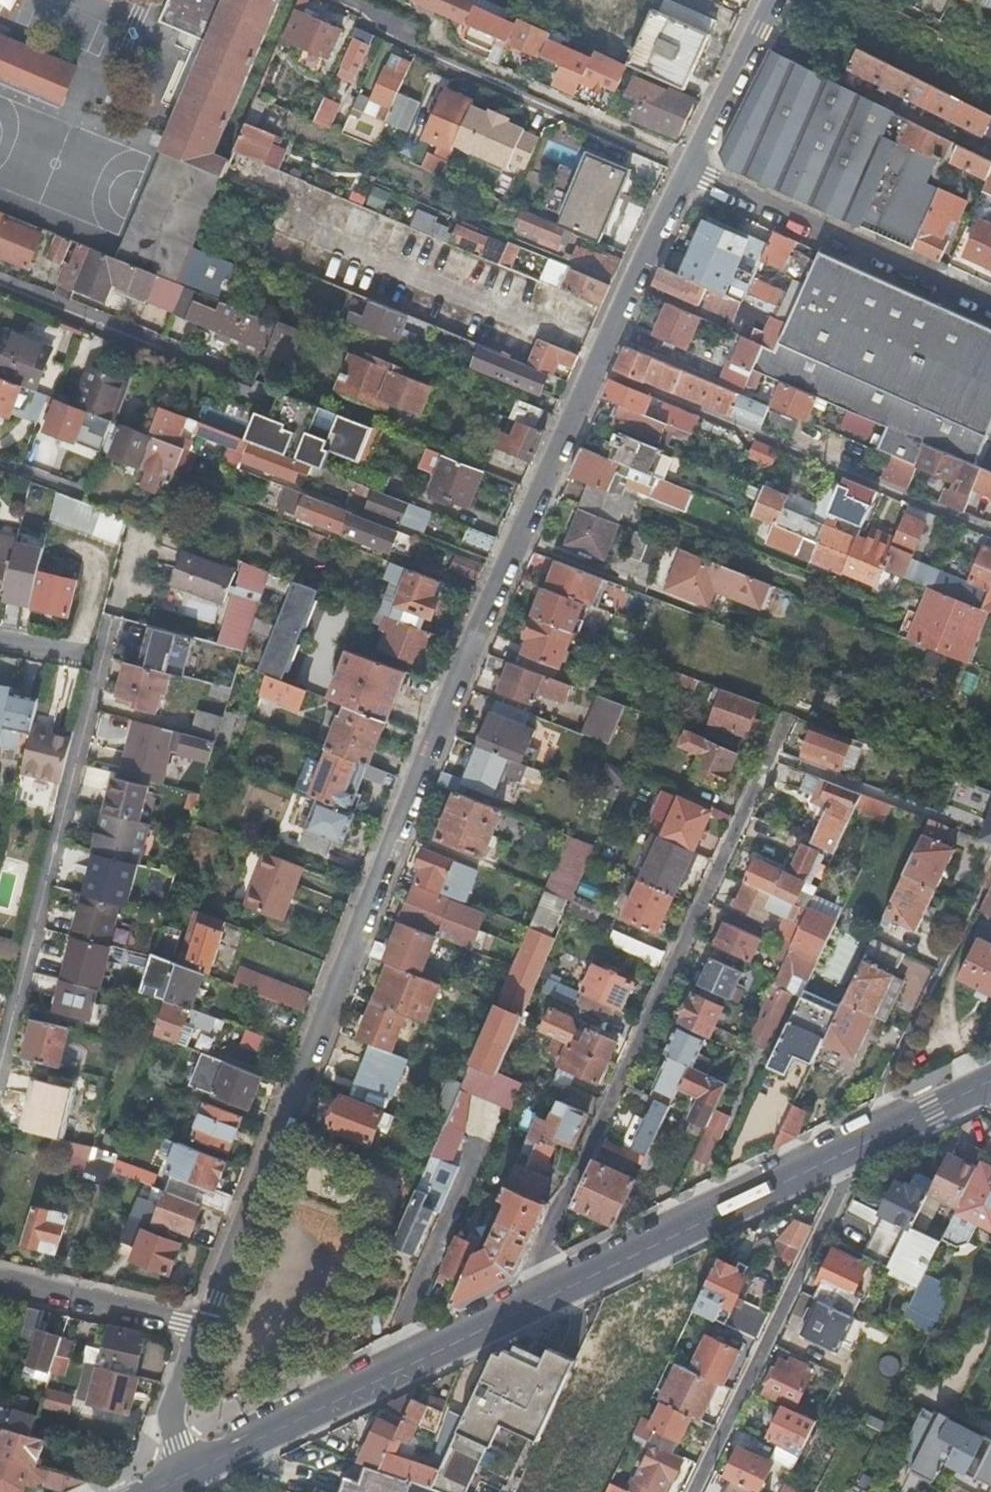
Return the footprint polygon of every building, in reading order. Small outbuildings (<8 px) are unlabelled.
[(163,151),(220,175),(223,176),(230,159),(214,152),(279,0),(168,0),(161,18),(209,39),(161,150),(163,151)] [(308,0),(298,0),(295,7),(295,8),(303,11),(308,0)] [(627,67),(572,43),(574,39),(537,22),(535,25),(521,19),(518,24),(508,20),(476,6),(478,1),(476,0),(418,0),(469,23),(463,36),(494,50),(497,43),(507,48),(508,47),(523,53),(525,47),(537,52),(545,56),(565,65),(557,83),(577,92),(575,97),(591,104),(601,81),(618,89),(627,67)] [(508,20),(512,11),(486,0),(479,0),(478,1),(476,6),(508,20)] [(685,88),(710,33),(711,32),(710,32),(716,18),(675,0),(664,0),(659,10),(653,7),(635,46),(632,45),(630,50),(631,50),(633,51),(628,63),(629,63),(685,88)] [(295,8),(282,37),(329,58),(342,28),(303,11),(295,8)] [(355,26),(334,72),(338,74),(353,80),(373,34),(359,28),(355,26)] [(58,104),(76,67),(0,35),(0,82),(58,104)] [(860,47),(849,42),(844,52),(855,58),(860,47)] [(855,58),(850,67),(877,81),(907,96),(920,102),(984,134),(990,120),(990,113),(860,47),(855,58)] [(913,249),(941,187),(949,169),(940,164),(951,139),(772,50),(721,150),(728,166),(913,249)] [(535,79),(545,56),(537,52),(532,63),(533,64),(528,76),(535,79)] [(395,55),(390,67),(396,70),(401,58),(395,55)] [(377,100),(371,114),(386,120),(399,90),(412,62),(401,58),(396,70),(390,67),(387,66),(373,98),(377,100)] [(640,99),(633,116),(677,135),(684,118),(693,97),(670,87),(668,90),(635,76),(627,93),(640,99)] [(399,90),(386,120),(416,133),(428,103),(399,90)] [(472,105),(474,100),(456,92),(435,141),(451,148),(453,148),(455,143),(472,105)] [(361,94),(355,107),(363,111),(369,97),(361,94)] [(268,101),(257,96),(234,149),(263,161),(264,160),(279,166),(286,149),(271,143),(275,134),(257,126),(268,101)] [(920,102),(907,96),(904,103),(916,109),(920,102)] [(334,102),(323,98),(313,120),(325,125),(334,102)] [(489,112),(472,105),(455,143),(508,166),(511,161),(526,167),(539,137),(524,131),(525,128),(508,121),(510,117),(491,108),(489,112)] [(940,164),(949,169),(951,164),(961,144),(951,139),(940,164)] [(959,168),(962,163),(990,176),(990,173),(990,159),(961,144),(951,164),(959,168)] [(163,151),(117,256),(175,280),(191,242),(220,175),(163,151)] [(424,166),(446,171),(449,156),(427,151),(424,166)] [(577,182),(559,224),(600,241),(630,171),(589,153),(577,182)] [(949,169),(941,187),(952,192),(962,170),(959,168),(951,164),(949,169)] [(384,211),(392,193),(375,186),(367,204),(384,211)] [(952,192),(941,187),(913,249),(940,261),(950,239),(944,236),(952,218),(958,221),(968,199),(952,192)] [(522,208),(500,199),(493,213),(516,223),(522,209),(522,208)] [(522,209),(516,223),(542,234),(555,239),(558,240),(564,226),(522,209)] [(8,213),(0,210),(0,233),(8,213)] [(425,210),(418,227),(500,261),(507,244),(460,224),(456,233),(448,230),(450,226),(442,222),(443,218),(425,210)] [(0,233),(0,254),(27,265),(41,232),(23,225),(26,220),(8,213),(0,233)] [(950,239),(958,221),(952,218),(944,236),(950,239)] [(990,266),(990,222),(983,218),(966,255),(990,266)] [(23,225),(41,232),(42,233),(45,227),(26,220),(23,225)] [(741,302),(761,259),(766,248),(706,222),(682,277),(726,296),(726,297),(740,303),(741,302)] [(781,269),(794,239),(775,230),(766,248),(761,259),(781,269)] [(70,252),(75,240),(58,233),(46,259),(60,265),(66,251),(70,252)] [(555,239),(542,234),(539,240),(552,246),(555,239)] [(507,244),(500,261),(511,266),(520,244),(509,240),(507,244)] [(54,292),(70,298),(73,289),(75,285),(91,246),(81,242),(72,264),(67,262),(58,283),(54,292)] [(175,280),(184,284),(199,290),(234,305),(251,266),(191,242),(175,280)] [(613,278),(623,257),(610,252),(608,257),(577,245),(573,256),(567,253),(565,258),(613,278)] [(91,246),(75,285),(103,296),(110,279),(147,293),(147,296),(175,307),(184,284),(175,280),(117,256),(91,246)] [(810,272),(816,259),(795,249),(783,274),(793,278),(805,284),(810,272)] [(917,467),(918,464),(927,444),(975,464),(990,426),(990,327),(850,264),(820,251),(816,259),(810,272),(805,284),(799,296),(788,322),(775,350),(763,345),(752,370),(781,382),(816,397),(884,426),(874,449),(892,456),(898,459),(917,467)] [(562,287),(602,304),(611,283),(571,266),(562,287)] [(763,311),(741,302),(740,303),(726,297),(726,296),(682,277),(662,268),(654,286),(698,305),(701,305),(720,313),(735,314),(756,323),(763,311)] [(799,296),(805,284),(793,278),(787,291),(799,296)] [(780,307),(787,291),(767,282),(759,298),(780,307)] [(175,307),(174,310),(189,315),(194,302),(199,290),(184,284),(175,307)] [(776,316),(788,322),(799,296),(787,291),(780,307),(776,316)] [(409,315),(373,300),(363,325),(398,340),(409,315)] [(194,302),(189,315),(243,337),(268,346),(278,323),(243,308),(242,309),(223,301),(219,311),(194,302)] [(701,318),(668,304),(655,334),(687,349),(701,318)] [(746,338),(763,345),(775,350),(788,322),(776,316),(772,315),(764,332),(751,327),(746,325),(741,336),(744,337),(746,338)] [(268,346),(266,353),(283,360),(295,330),(278,323),(268,346)] [(35,390),(51,348),(5,330),(0,342),(0,376),(35,390)] [(239,347),(264,357),(266,353),(268,346),(243,337),(239,347)] [(743,390),(752,370),(763,345),(746,338),(744,337),(731,362),(727,360),(719,380),(743,390)] [(579,354),(548,341),(537,368),(549,373),(567,380),(570,375),(555,368),(559,357),(575,364),(579,354)] [(480,368),(488,348),(483,346),(475,366),(480,368)] [(673,393),(683,369),(627,346),(616,369),(673,393)] [(537,368),(527,364),(488,348),(480,368),(541,392),(549,373),(537,368)] [(365,358),(351,352),(343,372),(340,371),(337,378),(340,379),(336,390),(385,410),(389,401),(421,413),(432,385),(400,372),(365,358)] [(367,352),(365,358),(400,372),(403,366),(367,352)] [(76,405),(88,410),(112,419),(128,380),(91,366),(76,405)] [(760,428),(771,406),(683,369),(673,393),(760,428)] [(37,422),(48,394),(35,390),(0,376),(0,411),(11,415),(12,412),(20,415),(37,422)] [(652,397),(611,381),(604,397),(623,405),(651,416),(654,410),(647,408),(652,397)] [(806,421),(816,397),(781,382),(771,406),(806,421)] [(343,414),(301,397),(290,424),(269,415),(257,443),(312,464),(318,466),(328,439),(333,441),(343,414)] [(657,419),(664,402),(652,397),(647,408),(654,410),(651,416),(657,419)] [(78,433),(88,410),(76,405),(58,398),(46,428),(63,434),(70,437),(76,439),(78,433)] [(510,417),(519,420),(535,427),(542,408),(518,398),(510,417)] [(667,423),(692,433),(699,417),(664,402),(657,419),(667,423)] [(660,441),(667,423),(657,419),(651,416),(623,405),(615,423),(660,441)] [(200,422),(160,406),(149,433),(184,447),(189,449),(200,422)] [(78,433),(104,443),(108,432),(113,419),(112,419),(88,410),(78,433)] [(767,425),(792,435),(797,421),(773,411),(767,425)] [(841,425),(870,436),(875,423),(847,412),(841,425)] [(499,445),(532,458),(545,430),(535,427),(519,420),(512,436),(503,433),(499,445)] [(118,436),(111,454),(148,468),(142,485),(167,494),(173,477),(181,456),(184,447),(149,433),(123,423),(118,436)] [(248,440),(217,428),(214,436),(245,448),(248,440)] [(104,443),(101,450),(111,454),(118,436),(108,432),(104,443)] [(612,459),(654,476),(665,450),(623,433),(612,459)] [(773,466),(780,450),(755,439),(748,456),(773,466)] [(299,468),(310,472),(312,464),(257,443),(252,441),(245,459),(295,478),(299,468)] [(937,501),(964,512),(974,488),(982,467),(975,464),(927,444),(918,464),(954,480),(956,477),(963,481),(960,490),(950,490),(947,489),(944,495),(940,493),(937,501)] [(590,483),(610,490),(617,473),(636,481),(632,491),(646,497),(647,493),(677,505),(684,488),(679,486),(667,482),(654,476),(612,459),(581,447),(569,474),(590,483)] [(483,469),(430,448),(422,466),(439,473),(432,490),(453,498),(469,505),(483,469)] [(888,481),(908,489),(917,467),(898,459),(892,456),(882,478),(888,481)] [(310,472),(320,475),(323,468),(318,466),(312,464),(310,472)] [(974,488),(990,495),(990,470),(982,467),(974,488)] [(416,528),(425,507),(384,492),(351,480),(323,468),(320,475),(319,479),(356,493),(354,499),(369,504),(367,509),(416,528)] [(752,515),(803,536),(818,541),(825,523),(829,514),(843,480),(830,475),(815,510),(812,518),(784,507),(787,498),(788,495),(765,486),(763,490),(759,501),(752,515)] [(843,571),(858,537),(832,526),(835,517),(840,519),(842,515),(864,523),(878,490),(845,476),(843,480),(829,514),(825,523),(818,541),(803,536),(796,552),(843,571)] [(954,480),(950,490),(960,490),(963,481),(956,477),(954,480)] [(631,513),(636,501),(610,490),(590,483),(580,508),(618,524),(624,510),(631,513)] [(748,496),(759,501),(763,490),(752,485),(748,496)] [(399,529),(291,488),(283,508),(299,515),(300,514),(345,531),(344,532),(391,550),(396,536),(406,540),(408,534),(398,530),(399,529)] [(453,498),(432,490),(429,496),(450,505),(453,498)] [(126,517),(82,501),(58,492),(51,518),(120,544),(126,517)] [(812,518),(815,510),(787,498),(784,507),(812,518)] [(603,558),(618,524),(580,508),(567,544),(603,558)] [(911,514),(905,512),(894,539),(882,568),(903,576),(926,520),(928,516),(913,510),(911,514)] [(490,551),(498,535),(470,524),(463,541),(490,551)] [(882,568),(894,539),(870,529),(866,541),(858,537),(843,571),(875,584),(882,568)] [(329,536),(314,530),(310,540),(325,546),(329,536)] [(665,542),(637,531),(626,556),(655,568),(665,542)] [(18,539),(0,536),(0,591),(2,578),(5,563),(12,565),(18,539)] [(940,569),(939,571),(937,576),(932,588),(941,591),(982,608),(990,587),(990,536),(971,581),(959,576),(940,569)] [(763,609),(773,585),(683,549),(667,589),(712,607),(717,595),(721,586),(739,593),(737,599),(763,609)] [(173,583),(225,601),(236,571),(184,552),(173,583)] [(478,578),(485,563),(456,553),(451,567),(478,578)] [(411,567),(394,561),(387,579),(394,581),(405,585),(393,616),(400,619),(428,630),(441,596),(434,593),(440,578),(411,567)] [(592,605),(603,578),(558,561),(548,588),(585,602),(592,605)] [(12,566),(12,565),(5,563),(2,578),(9,579),(12,566)] [(40,566),(41,565),(36,564),(34,571),(12,566),(9,579),(5,600),(31,606),(39,572),(40,566)] [(917,568),(912,580),(928,586),(932,588),(937,576),(917,568)] [(268,674),(285,681),(319,589),(297,581),(269,570),(265,582),(264,585),(267,586),(290,595),(277,625),(255,616),(250,630),(272,639),(259,671),(268,674)] [(31,606),(68,615),(76,581),(39,572),(31,606)] [(264,585),(265,582),(240,575),(220,643),(245,649),(250,630),(255,616),(264,585)] [(394,581),(382,612),(393,616),(405,585),(394,581)] [(573,631),(585,602),(548,588),(544,586),(532,615),(573,631)] [(736,601),(737,599),(739,593),(721,586),(717,595),(736,601)] [(918,613),(985,639),(990,624),(990,611),(982,608),(941,591),(932,588),(928,586),(918,613)] [(982,608),(990,611),(990,587),(982,608)] [(382,612),(370,608),(366,619),(384,625),(382,630),(388,632),(382,648),(421,663),(433,631),(428,630),(400,619),(393,616),(382,612)] [(985,639),(918,613),(908,638),(975,665),(985,639)] [(573,631),(532,615),(525,635),(530,637),(524,651),(560,665),(573,631)] [(122,618),(119,631),(139,637),(143,623),(122,618)] [(143,649),(139,664),(171,672),(213,683),(233,688),(240,663),(245,649),(220,643),(189,635),(185,652),(180,657),(143,649)] [(406,670),(348,648),(330,698),(349,705),(387,719),(406,670)] [(139,664),(128,661),(119,695),(137,700),(135,706),(157,711),(162,694),(165,695),(171,672),(139,664)] [(562,681),(512,662),(501,690),(532,702),(539,686),(557,693),(562,681)] [(49,665),(43,692),(57,695),(63,668),(49,665)] [(568,667),(562,681),(586,690),(592,676),(568,667)] [(285,681),(268,674),(262,693),(301,707),(307,689),(285,681)] [(216,696),(211,712),(225,715),(233,688),(213,683),(210,694),(216,696)] [(0,685),(0,745),(12,693),(13,687),(0,685)] [(755,712),(759,701),(736,693),(723,688),(710,720),(719,724),(714,738),(741,748),(750,723),(755,712)] [(33,723),(39,699),(12,693),(0,745),(0,746),(17,750),(21,731),(30,733),(33,723)] [(137,700),(119,695),(118,701),(135,706),(137,700)] [(584,734),(609,744),(625,705),(600,696),(584,734)] [(531,713),(498,700),(479,746),(522,763),(534,732),(525,728),(531,713)] [(342,713),(328,749),(337,752),(370,765),(387,719),(349,705),(345,714),(342,713)] [(193,708),(187,733),(217,740),(225,715),(211,712),(193,708)] [(755,712),(750,723),(755,725),(760,714),(755,712)] [(136,720),(123,774),(163,784),(172,751),(201,759),(210,761),(217,740),(187,733),(136,720)] [(61,780),(66,759),(72,737),(53,733),(54,728),(42,725),(33,723),(30,733),(21,771),(30,773),(61,780)] [(852,737),(815,723),(804,751),(842,765),(852,737)] [(692,771),(703,777),(722,785),(737,754),(687,731),(682,744),(700,753),(692,771)] [(462,778),(443,771),(437,785),(457,792),(465,795),(469,786),(497,797),(507,771),(540,783),(545,772),(522,763),(479,746),(475,745),(462,778)] [(382,783),(387,771),(370,765),(337,752),(319,797),(354,810),(361,793),(358,792),(364,777),(382,783)] [(253,760),(242,756),(239,766),(249,770),(253,760)] [(201,759),(192,791),(201,793),(210,761),(201,759)] [(583,787),(589,790),(598,769),(592,767),(583,787)] [(700,785),(703,777),(692,771),(688,780),(700,785)] [(114,777),(105,811),(139,820),(148,786),(114,777)] [(860,793),(828,781),(822,793),(832,798),(811,843),(833,852),(855,804),(860,793)] [(192,791),(174,786),(162,825),(189,832),(192,820),(194,814),(201,793),(192,791)] [(667,825),(662,836),(693,850),(709,814),(710,812),(664,791),(651,818),(667,825)] [(485,856),(503,810),(465,795),(457,792),(438,838),(485,856)] [(890,804),(860,793),(855,804),(885,816),(890,804)] [(345,841),(356,811),(354,810),(319,797),(315,808),(309,806),(303,822),(308,824),(301,842),(329,853),(335,837),(345,841)] [(731,815),(713,806),(710,812),(709,814),(728,823),(731,815)] [(139,820),(105,811),(93,853),(98,855),(137,864),(148,822),(139,820)] [(948,826),(929,819),(925,828),(943,835),(943,834),(948,826)] [(948,826),(943,834),(990,852),(990,850),(990,842),(948,826)] [(955,849),(922,833),(903,873),(935,889),(955,849)] [(637,873),(635,877),(672,895),(683,871),(693,850),(662,836),(657,834),(647,854),(652,856),(643,875),(637,873)] [(546,890),(566,898),(571,900),(574,894),(588,861),(595,845),(569,835),(546,890)] [(754,862),(745,881),(774,895),(788,901),(794,904),(806,878),(805,877),(817,851),(802,844),(790,870),(794,872),(791,878),(754,862)] [(304,864),(267,850),(245,905),(283,919),(304,864)] [(423,868),(417,883),(464,902),(476,870),(426,850),(419,867),(423,868)] [(990,852),(976,882),(989,888),(990,883),(990,850),(990,852)] [(132,906),(142,866),(98,855),(88,895),(132,906)] [(935,889),(903,873),(883,915),(891,918),(916,930),(935,889)] [(672,895),(635,877),(633,882),(639,885),(624,917),(655,931),(672,895)] [(774,895),(745,881),(732,909),(762,922),(774,895)] [(989,888),(978,909),(990,915),(990,883),(989,888)] [(415,886),(408,902),(472,927),(487,933),(493,916),(415,886)] [(470,1091),(487,1098),(498,1071),(520,1021),(540,973),(555,939),(550,937),(566,898),(546,890),(529,928),(521,946),(513,966),(496,1005),(480,1044),(463,1081),(461,1087),(470,1091)] [(88,895),(84,894),(73,935),(74,936),(107,944),(118,903),(88,895)] [(571,900),(567,909),(597,922),(604,907),(574,894),(571,900)] [(788,901),(773,932),(792,941),(807,910),(794,904),(788,901)] [(472,927),(408,902),(401,918),(451,938),(453,933),(468,938),(472,927)] [(794,972),(809,978),(837,918),(809,905),(807,910),(792,941),(778,972),(760,1012),(747,1039),(767,1047),(792,993),(786,990),(794,972)] [(223,931),(226,920),(195,908),(181,952),(195,958),(206,925),(223,931)] [(891,918),(883,915),(879,923),(887,926),(891,918)] [(377,941),(371,956),(389,963),(396,966),(400,956),(424,966),(437,936),(400,922),(390,946),(377,941)] [(725,922),(714,945),(756,963),(758,957),(752,954),(760,937),(725,922)] [(206,925),(195,958),(212,965),(223,931),(206,925)] [(666,952),(614,929),(610,937),(610,944),(642,957),(643,960),(659,967),(666,952)] [(21,942),(0,936),(0,956),(16,960),(21,942)] [(99,988),(109,945),(107,944),(74,936),(63,979),(64,980),(99,988)] [(896,948),(872,937),(866,951),(902,968),(908,954),(896,948)] [(990,994),(990,944),(990,943),(978,937),(958,978),(990,994)] [(195,958),(181,952),(178,962),(204,972),(209,974),(212,965),(195,958)] [(191,1008),(204,972),(178,962),(152,954),(151,955),(141,990),(166,998),(191,1008)] [(710,956),(698,984),(737,1002),(741,995),(734,992),(744,971),(710,956)] [(841,1001),(875,1017),(895,975),(861,959),(841,1001)] [(389,963),(374,1002),(406,1015),(425,1022),(441,984),(430,979),(396,966),(389,963)] [(594,965),(581,992),(582,992),(586,994),(591,996),(614,1007),(615,1008),(621,1010),(633,983),(594,965)] [(272,999),(297,1008),(303,992),(255,974),(249,989),(272,999)] [(895,975),(875,1017),(884,1021),(903,980),(895,975)] [(581,992),(550,978),(545,990),(576,1004),(582,992),(581,992)] [(91,1018),(99,988),(64,980),(56,1009),(91,1018)] [(820,982),(817,989),(833,997),(836,990),(820,982)] [(805,987),(769,1065),(785,1073),(795,1055),(811,1063),(822,1041),(840,1004),(832,1000),(833,997),(817,989),(815,992),(805,987)] [(582,992),(576,1004),(608,1019),(609,1018),(610,1019),(615,1008),(614,1007),(591,996),(586,994),(582,992)] [(680,1022),(742,1050),(745,1043),(713,1029),(724,1006),(694,992),(680,1022)] [(248,1010),(279,1022),(284,1008),(254,996),(248,1010)] [(204,1024),(208,1014),(191,1008),(166,998),(162,1013),(155,1034),(178,1043),(187,1018),(197,1022),(204,1024)] [(840,1004),(822,1041),(855,1057),(875,1017),(841,1001),(840,1004)] [(374,1002),(359,1039),(373,1045),(391,1052),(406,1015),(374,1002)] [(138,1027),(155,1034),(162,1013),(145,1006),(138,1027)] [(551,1007),(540,1031),(569,1044),(608,1062),(617,1042),(589,1030),(584,1043),(572,1038),(576,1029),(572,1017),(551,1007)] [(59,1066),(69,1027),(33,1018),(23,1057),(59,1066)] [(188,1046),(197,1022),(187,1018),(178,1043),(188,1046)] [(669,1054),(689,1064),(693,1066),(705,1040),(677,1028),(666,1053),(669,1054)] [(286,1061),(291,1046),(246,1029),(241,1044),(286,1061)] [(608,1062),(569,1044),(560,1066),(578,1074),(598,1083),(608,1062)] [(373,1045),(358,1084),(390,1097),(406,1058),(391,1052),(373,1045)] [(250,1108),(262,1075),(204,1053),(198,1068),(202,1069),(196,1086),(250,1108)] [(670,1106),(671,1104),(679,1085),(689,1064),(669,1054),(655,1087),(633,1078),(629,1086),(650,1096),(654,1098),(670,1106)] [(15,1097),(54,1106),(63,1072),(24,1062),(15,1097)] [(690,1117),(708,1125),(714,1111),(728,1081),(693,1066),(689,1064),(679,1085),(700,1095),(690,1117)] [(560,1066),(553,1082),(564,1087),(573,1085),(578,1074),(560,1066)] [(498,1071),(487,1098),(512,1108),(524,1082),(498,1071)] [(553,1082),(547,1093),(561,1099),(589,1112),(597,1096),(573,1085),(564,1087),(553,1082)] [(358,1084),(353,1096),(359,1098),(371,1103),(386,1109),(390,1097),(358,1084)] [(629,1086),(625,1095),(639,1102),(641,1098),(647,1101),(650,1096),(629,1086)] [(463,1133),(470,1091),(461,1087),(442,1131),(433,1152),(451,1161),(463,1133)] [(331,1127),(372,1143),(385,1111),(343,1095),(331,1127)] [(648,1154),(670,1106),(654,1098),(652,1103),(645,1119),(635,1114),(623,1143),(648,1154)] [(550,1122),(537,1116),(528,1136),(537,1141),(532,1151),(523,1147),(516,1164),(525,1168),(517,1188),(538,1197),(552,1163),(547,1161),(560,1133),(553,1129),(556,1122),(564,1125),(580,1132),(589,1112),(561,1099),(550,1122)] [(243,1115),(205,1101),(192,1137),(229,1151),(243,1115)] [(644,1164),(641,1169),(650,1174),(680,1109),(671,1104),(670,1106),(648,1154),(644,1164)] [(792,1104),(770,1149),(796,1137),(808,1113),(792,1104)] [(708,1125),(721,1133),(728,1117),(714,1111),(708,1125)] [(93,1146),(95,1138),(86,1136),(87,1130),(56,1122),(52,1136),(54,1136),(93,1146)] [(708,1125),(693,1157),(707,1163),(721,1133),(708,1125)] [(89,1158),(93,1146),(54,1136),(50,1148),(89,1158)] [(606,1136),(602,1146),(644,1164),(648,1154),(623,1143),(606,1136)] [(178,1141),(167,1137),(162,1150),(173,1154),(178,1141)] [(227,1159),(178,1141),(173,1154),(168,1170),(173,1172),(167,1190),(202,1204),(226,1213),(234,1193),(217,1187),(227,1159)] [(118,1153),(93,1146),(89,1158),(84,1176),(109,1184),(111,1177),(113,1170),(118,1153)] [(948,1152),(934,1180),(928,1193),(957,1208),(980,1162),(984,1154),(970,1146),(963,1160),(948,1152)] [(423,1175),(392,1246),(414,1255),(433,1212),(439,1199),(428,1195),(442,1163),(430,1158),(423,1175)] [(574,1205),(616,1224),(637,1178),(595,1159),(574,1205)] [(957,1208),(956,1209),(954,1213),(941,1241),(956,1248),(967,1244),(977,1225),(990,1232),(990,1168),(980,1162),(957,1208)] [(121,1166),(119,1172),(133,1177),(151,1185),(156,1186),(158,1181),(121,1166)] [(119,1172),(113,1170),(111,1177),(130,1185),(133,1177),(119,1172)] [(928,1193),(934,1180),(915,1170),(906,1188),(898,1184),(894,1187),(885,1203),(882,1210),(882,1215),(910,1229),(927,1194),(928,1193)] [(502,1220),(534,1235),(549,1202),(538,1197),(517,1188),(507,1184),(501,1197),(511,1202),(502,1220)] [(191,1233),(202,1204),(167,1190),(156,1186),(151,1185),(146,1199),(138,1196),(131,1216),(170,1232),(172,1226),(191,1233)] [(882,1210),(885,1203),(880,1200),(881,1199),(858,1187),(851,1200),(883,1216),(882,1215),(882,1210)] [(845,1214),(876,1229),(883,1216),(851,1200),(845,1214)] [(53,1204),(51,1212),(66,1216),(68,1209),(53,1204)] [(51,1212),(32,1206),(21,1243),(54,1253),(66,1216),(51,1212)] [(876,1229),(863,1256),(868,1259),(890,1270),(919,1285),(919,1284),(924,1275),(940,1243),(910,1229),(882,1215),(883,1216),(876,1229)] [(174,1240),(177,1234),(170,1232),(131,1216),(130,1216),(117,1252),(170,1272),(181,1243),(174,1240)] [(493,1244),(509,1277),(516,1274),(534,1235),(502,1220),(492,1242),(493,1244)] [(775,1242),(798,1253),(810,1229),(794,1223),(775,1242)] [(457,1235),(442,1269),(463,1278),(476,1251),(478,1245),(457,1235)] [(770,1253),(793,1264),(798,1253),(775,1242),(770,1253)] [(833,1251),(864,1266),(868,1259),(863,1256),(837,1243),(833,1251)] [(477,1250),(452,1305),(509,1277),(493,1244),(477,1250)] [(820,1285),(813,1298),(819,1301),(850,1316),(859,1298),(851,1294),(864,1266),(833,1251),(816,1284),(820,1285)] [(717,1261),(695,1307),(693,1311),(756,1341),(769,1314),(736,1297),(744,1282),(743,1278),(742,1277),(747,1266),(738,1262),(735,1269),(717,1261)] [(919,1284),(919,1285),(907,1309),(934,1323),(951,1288),(924,1275),(919,1284)] [(850,1316),(819,1301),(803,1335),(837,1351),(853,1318),(850,1316)] [(42,1309),(25,1305),(17,1339),(32,1343),(37,1328),(42,1309)] [(494,1352),(479,1386),(493,1393),(491,1398),(496,1400),(499,1395),(525,1407),(564,1318),(553,1324),(494,1352)] [(139,1343),(142,1332),(110,1325),(104,1349),(88,1345),(84,1360),(100,1365),(135,1374),(143,1344),(139,1343)] [(32,1343),(24,1372),(34,1375),(37,1365),(51,1369),(51,1368),(56,1353),(61,1335),(37,1328),(32,1343)] [(73,1338),(61,1335),(56,1353),(68,1356),(73,1338)] [(713,1382),(723,1387),(740,1352),(718,1341),(713,1352),(708,1350),(705,1356),(698,1352),(689,1370),(713,1382)] [(68,1356),(56,1353),(51,1368),(63,1372),(68,1356)] [(781,1362),(765,1395),(793,1409),(810,1376),(813,1371),(793,1361),(790,1366),(781,1362)] [(48,1379),(51,1369),(37,1365),(34,1375),(48,1379)] [(128,1410),(138,1375),(135,1374),(100,1365),(90,1400),(128,1410)] [(689,1370),(680,1366),(662,1402),(663,1403),(692,1417),(695,1419),(713,1382),(689,1370)] [(573,1437),(551,1488),(560,1491),(574,1491),(616,1392),(589,1381),(566,1435),(573,1437)] [(47,1388),(44,1407),(72,1412),(75,1393),(47,1388)] [(356,1462),(365,1465),(379,1471),(387,1453),(393,1439),(394,1438),(411,1400),(415,1391),(389,1404),(390,1413),(385,1422),(378,1419),(372,1432),(367,1429),(362,1439),(367,1441),(366,1443),(365,1443),(356,1462)] [(394,1438),(393,1439),(407,1445),(410,1439),(402,1435),(407,1424),(431,1435),(442,1414),(433,1410),(437,1401),(415,1391),(411,1400),(394,1438)] [(768,1400),(754,1392),(753,1393),(748,1404),(762,1411),(768,1400)] [(13,1408),(8,1426),(31,1433),(37,1415),(24,1411),(28,1397),(17,1394),(13,1408)] [(652,1444),(654,1445),(673,1454),(679,1441),(681,1442),(692,1417),(663,1403),(652,1427),(658,1431),(652,1444)] [(1,1424),(8,1426),(13,1408),(0,1404),(0,1424),(1,1424)] [(439,1491),(514,1491),(457,1472),(469,1447),(468,1441),(483,1410),(470,1404),(464,1419),(440,1472),(432,1490),(439,1491)] [(805,1444),(815,1423),(783,1407),(767,1438),(791,1450),(797,1439),(805,1444)] [(990,1488),(990,1487),(990,1441),(984,1438),(983,1440),(954,1425),(952,1429),(937,1422),(939,1418),(922,1409),(897,1459),(913,1468),(911,1472),(933,1483),(943,1464),(990,1488)] [(440,1472),(464,1419),(450,1413),(429,1453),(422,1466),(397,1457),(387,1453),(379,1471),(432,1490),(440,1472)] [(0,1426),(0,1454),(30,1463),(34,1464),(37,1456),(38,1456),(44,1437),(31,1433),(8,1426),(1,1424),(0,1426)] [(637,1428),(634,1435),(644,1440),(647,1433),(637,1428)] [(634,1436),(629,1444),(650,1454),(654,1446),(634,1436)] [(326,1452),(351,1460),(357,1446),(332,1437),(326,1452)] [(791,1450),(789,1454),(798,1459),(805,1444),(797,1439),(791,1450)] [(637,1481),(657,1491),(659,1491),(663,1491),(670,1479),(672,1481),(683,1459),(673,1454),(654,1445),(654,1446),(650,1454),(644,1467),(637,1481)] [(792,1471),(798,1459),(789,1454),(776,1448),(770,1460),(792,1471)] [(733,1483),(753,1491),(758,1491),(771,1466),(739,1450),(725,1478),(733,1483)] [(64,1491),(65,1491),(86,1480),(48,1469),(34,1464),(30,1463),(0,1454),(0,1489),(9,1491),(21,1491),(24,1481),(32,1484),(44,1479),(42,1484),(64,1491)] [(432,1490),(379,1471),(365,1465),(358,1481),(346,1477),(340,1491),(439,1491),(432,1490)] [(625,1491),(628,1491),(657,1491),(637,1481),(631,1478),(625,1491)] [(729,1491),(753,1491),(733,1483),(729,1491)]
